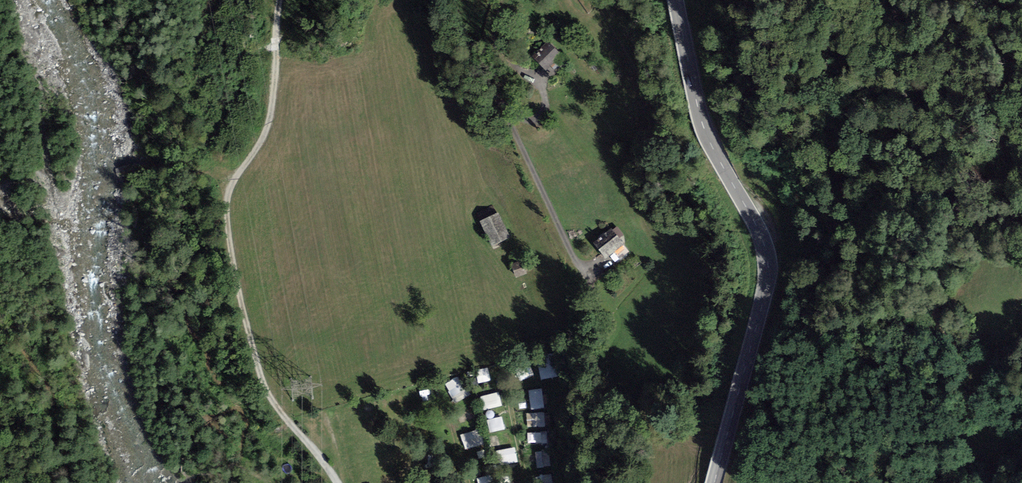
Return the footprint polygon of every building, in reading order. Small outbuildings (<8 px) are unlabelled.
[(562,55),(547,40),(531,56),(546,71),(562,55)] [(499,212),(480,221),(491,246),(510,237),(499,212)] [(611,228),(593,242),(594,243),(605,259),(624,245),(619,239),(624,235),(618,226),(613,230),(611,228)] [(524,260),(511,264),(515,278),(528,275),(524,260)] [(478,369),(481,382),(492,379),(489,367),(478,369)] [(461,375),(447,381),(455,402),(470,396),(461,375)] [(546,407),(545,388),(530,389),(531,408),(546,407)] [(547,425),(547,411),(529,412),(529,426),(547,425)] [(460,415),(463,427),(478,424),(475,412),(460,415)] [(466,448),(485,444),(481,428),(463,432),(466,448)] [(529,431),(530,443),(549,442),(549,430),(529,431)] [(502,448),(504,462),(519,460),(516,446),(502,448)] [(537,451),(539,467),(552,466),(550,449),(537,451)] [(544,482),(554,482),(554,474),(543,475),(544,482)]
